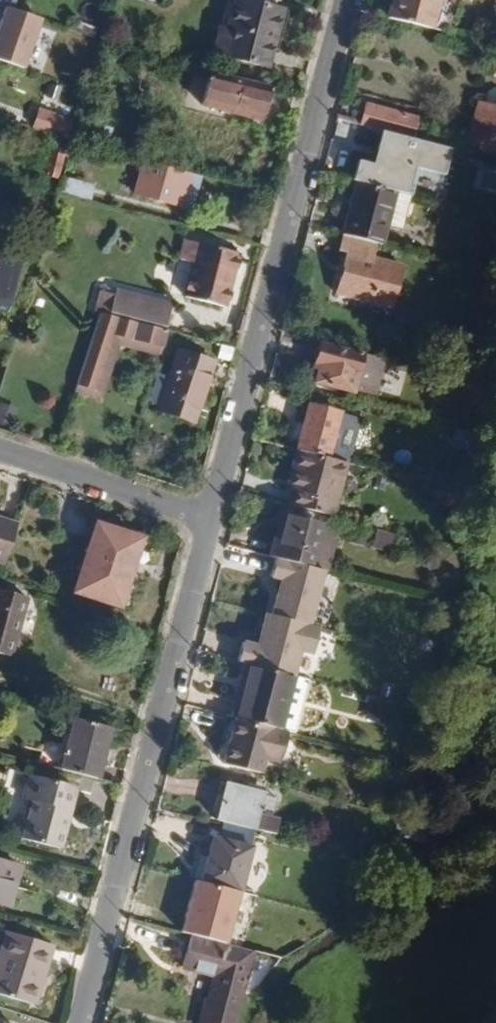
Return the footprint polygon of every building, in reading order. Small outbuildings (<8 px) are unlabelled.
[(280,9),(246,0),(235,0),(226,31),(219,28),(213,50),(265,65),(280,9)] [(449,0),(390,0),(385,16),(441,31),(449,0)] [(5,7),(0,22),(0,61),(22,69),(39,19),(5,7)] [(263,106),(268,89),(206,72),(197,104),(254,120),(258,104),(263,106)] [(410,135),(416,117),(365,102),(359,120),(410,135)] [(476,102),(463,147),(495,156),(495,107),(476,102)] [(52,116),(39,111),(33,127),(47,131),(52,116)] [(442,147),(383,131),(374,164),(359,159),(353,180),(355,180),(395,191),(405,194),(412,166),(435,172),(442,147)] [(56,179),(62,155),(48,151),(42,175),(56,179)] [(191,209),(200,175),(142,160),(134,194),(191,209)] [(87,200),(91,185),(62,175),(57,193),(87,200)] [(395,191),(355,180),(340,235),(375,244),(381,245),(386,225),(395,191)] [(401,229),(410,195),(405,194),(395,191),(386,225),(401,229)] [(372,257),(375,244),(340,235),(336,250),(344,253),(333,294),(390,309),(402,265),(372,257)] [(222,306),(236,253),(197,242),(184,296),(222,306)] [(35,268),(18,263),(21,253),(0,246),(0,310),(4,311),(0,325),(0,335),(13,340),(35,268)] [(111,311),(116,291),(101,286),(94,311),(95,311),(110,316),(111,311)] [(164,325),(169,305),(116,291),(111,311),(164,325)] [(159,345),(163,329),(110,316),(95,311),(72,392),(83,395),(86,388),(93,390),(103,354),(112,356),(115,343),(129,346),(131,337),(159,345)] [(157,354),(159,345),(131,337),(129,346),(157,354)] [(372,394),(381,360),(318,343),(313,361),(310,361),(309,367),(314,368),(311,382),(350,392),(351,388),(372,394)] [(480,363),(483,355),(463,350),(461,357),(480,363)] [(192,419),(211,362),(177,351),(158,407),(192,419)] [(98,399),(112,356),(103,354),(93,390),(86,388),(83,395),(98,399)] [(458,374),(461,357),(451,355),(448,371),(458,374)] [(487,381),(490,365),(480,363),(477,378),(487,381)] [(326,457),(338,412),(307,404),(295,449),(326,457)] [(332,516),(346,462),(295,449),(287,478),(298,481),(296,490),(292,489),(287,504),(332,516)] [(296,490),(298,481),(287,478),(285,487),(292,489),(296,490)] [(325,571),(335,530),(284,515),(278,541),(272,540),(268,556),(325,571)] [(16,523),(0,518),(0,562),(3,563),(16,523)] [(115,600),(135,539),(96,526),(76,588),(115,600)] [(390,554),(395,535),(373,529),(369,548),(390,554)] [(25,597),(0,589),(0,654),(8,656),(25,597)] [(441,627),(403,618),(405,613),(372,603),(363,639),(409,650),(412,649),(440,656),(444,641),(439,641),(441,627)] [(293,726),(306,679),(242,663),(228,716),(279,729),(281,723),(293,726)] [(95,777),(108,726),(73,718),(60,768),(95,777)] [(276,761),(282,732),(227,718),(217,753),(228,757),(227,764),(257,773),(260,756),(276,761)] [(57,847),(73,786),(26,774),(20,798),(28,800),(20,837),(57,847)] [(276,818),(257,813),(262,788),(226,778),(215,822),(272,834),(276,818)] [(238,891),(249,847),(212,837),(200,881),(238,891)] [(17,866),(0,862),(0,902),(7,904),(17,866)] [(259,951),(264,931),(231,921),(226,942),(259,951)] [(49,945),(4,931),(0,946),(0,994),(26,1002),(36,973),(40,975),(49,945)] [(252,951),(190,935),(181,968),(211,978),(207,998),(202,998),(195,1022),(234,1022),(252,951)]
